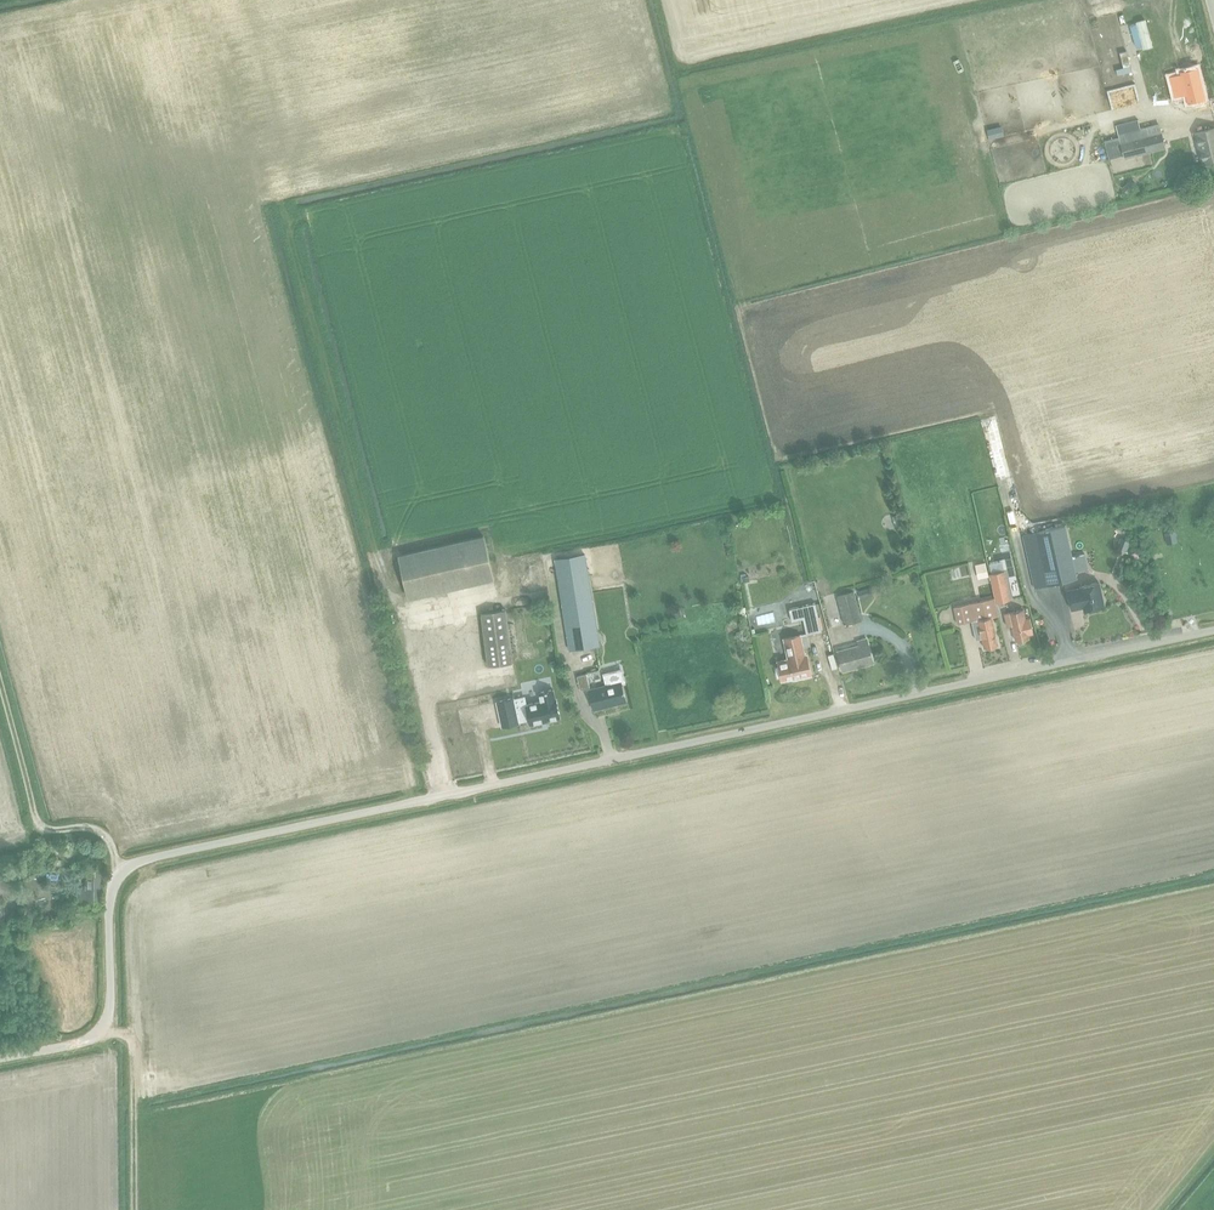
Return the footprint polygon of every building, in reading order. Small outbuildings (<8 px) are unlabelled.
[(1119,139),(1105,143),(1110,159),(1124,155),(1124,157),(1165,147),(1159,125),(1139,130),(1137,121),(1116,127),(1119,139)] [(1213,161),(1213,160),(1213,128),(1195,132),(1203,163),(1213,161)] [(1129,194),(1137,185),(1131,179),(1123,188),(1129,194)] [(1031,534),(1024,536),(1036,588),(1077,578),(1065,527),(1055,529),(1053,522),(1030,528),(1031,534)] [(1175,531),(1165,533),(1168,544),(1178,542),(1175,531)] [(400,555),(409,599),(493,580),(483,536),(400,555)] [(1121,538),(1117,547),(1126,550),(1130,542),(1121,538)] [(599,646),(584,554),(555,558),(570,650),(599,646)] [(985,563),(975,565),(976,573),(987,570),(985,563)] [(1004,571),(989,575),(994,598),(995,603),(1011,600),(1004,571)] [(745,574),(740,575),(741,581),(743,581),(743,582),(749,581),(748,576),(746,576),(745,574)] [(1104,606),(1099,582),(1079,586),(1080,588),(1067,591),(1071,609),(1089,606),(1089,609),(1104,606)] [(874,596),(872,587),(859,591),(861,599),(874,596)] [(862,621),(854,593),(838,597),(846,625),(862,621)] [(969,604),(955,607),(958,624),(972,621),(973,628),(976,640),(982,638),(985,648),(998,645),(995,634),(991,617),(998,615),(995,603),(994,598),(969,604)] [(816,603),(789,609),(792,621),(803,619),(807,635),(822,631),(816,603)] [(481,613),(488,666),(513,663),(506,609),(481,613)] [(1005,614),(1008,626),(1013,625),(1016,641),(1017,641),(1018,642),(1020,644),(1024,643),(1025,641),(1025,639),(1030,638),(1029,634),(1033,633),(1030,618),(1025,619),(1023,610),(1005,614)] [(1051,628),(1044,629),(1048,649),(1055,648),(1051,628)] [(807,654),(806,654),(801,634),(783,638),(787,658),(777,660),(779,666),(775,667),(778,678),(781,677),(782,681),(793,679),(793,681),(813,676),(807,654)] [(838,651),(840,659),(843,671),(873,662),(867,639),(858,641),(859,646),(838,651)] [(591,690),(589,691),(593,709),(613,704),(612,702),(625,699),(622,683),(624,682),(621,671),(605,674),(608,686),(591,690)] [(586,673),(577,676),(582,693),(589,691),(591,690),(586,673)] [(508,676),(478,682),(482,702),(512,696),(508,676)] [(514,698),(497,701),(502,727),(519,723),(519,722),(529,720),(530,725),(548,721),(548,720),(561,717),(557,698),(555,699),(553,689),(548,691),(547,690),(545,691),(539,692),(541,702),(526,705),(526,707),(516,709),(514,698)] [(534,737),(562,729),(559,718),(531,726),(534,737)] [(53,853),(52,859),(56,860),(56,864),(61,865),(62,855),(53,853)] [(54,928),(67,927),(66,919),(54,920),(54,928)]
